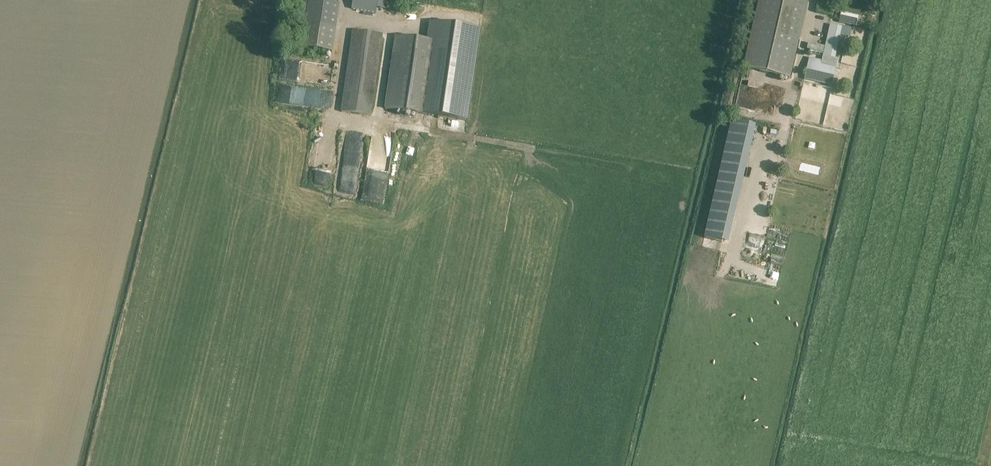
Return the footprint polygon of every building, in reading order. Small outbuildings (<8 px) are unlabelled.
[(301,48),(333,52),(340,4),(316,0),(308,0),(301,48)] [(351,9),(358,10),(358,13),(364,14),(365,11),(375,13),(376,7),(386,9),(388,0),(353,0),(351,9)] [(743,68),(791,78),(808,0),(759,0),(743,68)] [(466,120),(479,28),(430,21),(427,40),(396,36),(385,109),(466,120)] [(838,59),(835,58),(842,28),(830,25),(821,61),(809,58),(804,79),(832,86),(838,59)] [(352,30),(340,111),(371,115),(383,35),(352,30)] [(808,42),(807,49),(822,52),(824,46),(808,42)] [(810,97),(828,102),(832,87),(809,81),(804,97),(810,99),(810,97)] [(299,102),(300,87),(277,85),(276,100),(299,102)] [(766,85),(765,89),(743,85),(738,106),(774,113),(779,88),(766,85)] [(731,120),(724,150),(748,155),(755,126),(731,120)] [(328,154),(316,154),(315,183),(327,183),(328,154)] [(365,200),(383,200),(384,172),(365,172),(365,200)] [(748,273),(778,277),(779,269),(749,265),(748,273)]
